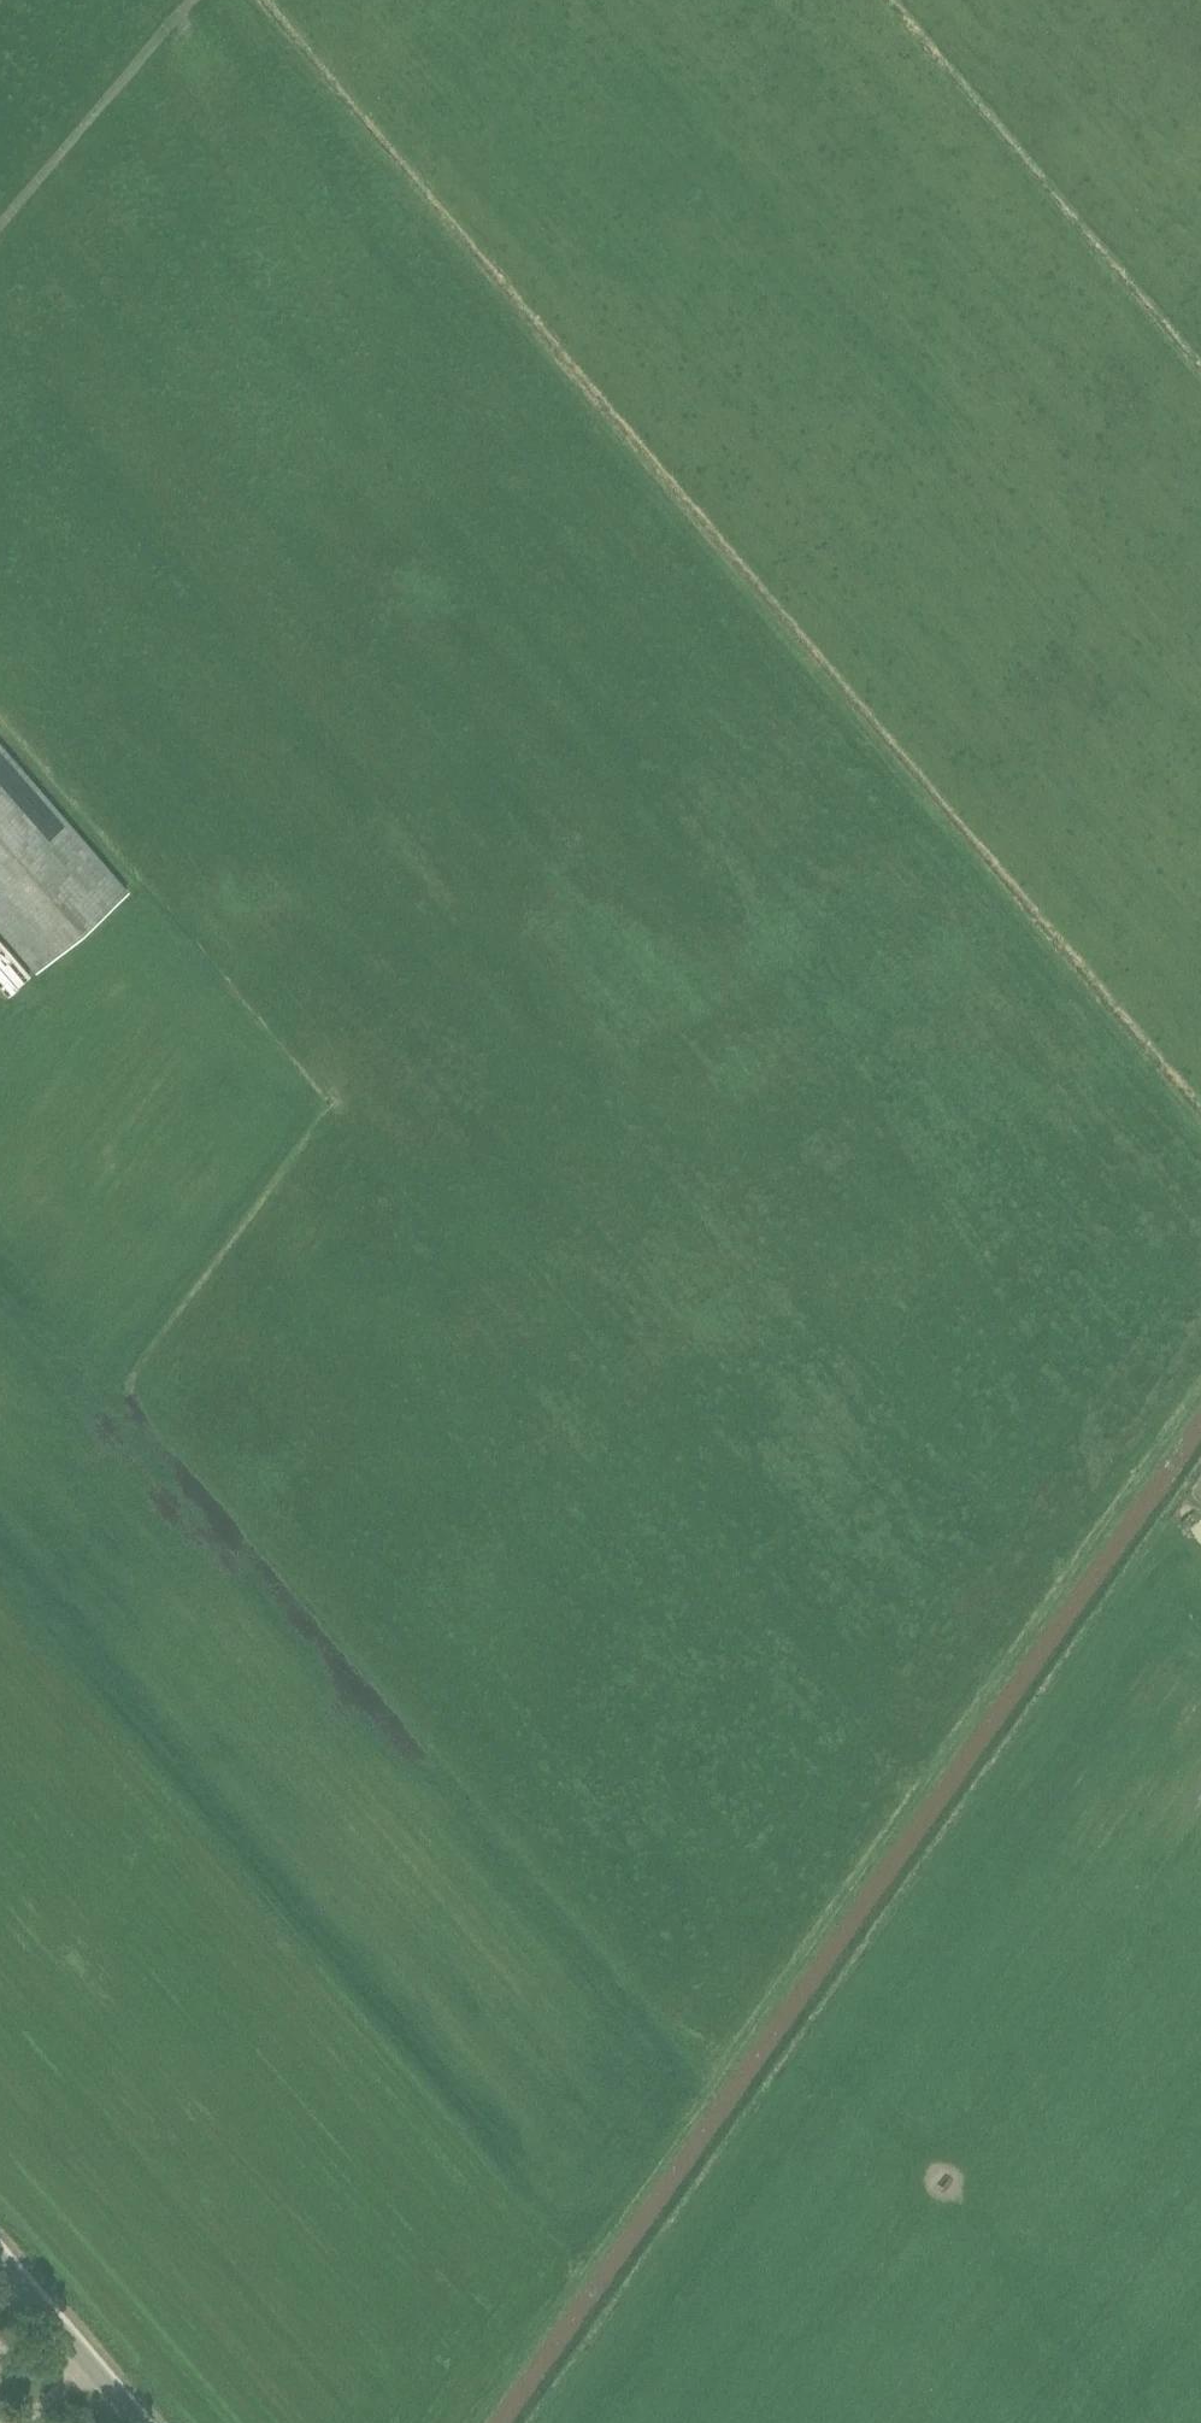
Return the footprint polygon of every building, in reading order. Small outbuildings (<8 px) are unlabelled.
[(129,891),(0,739),(0,925),(37,969),(129,891)]
